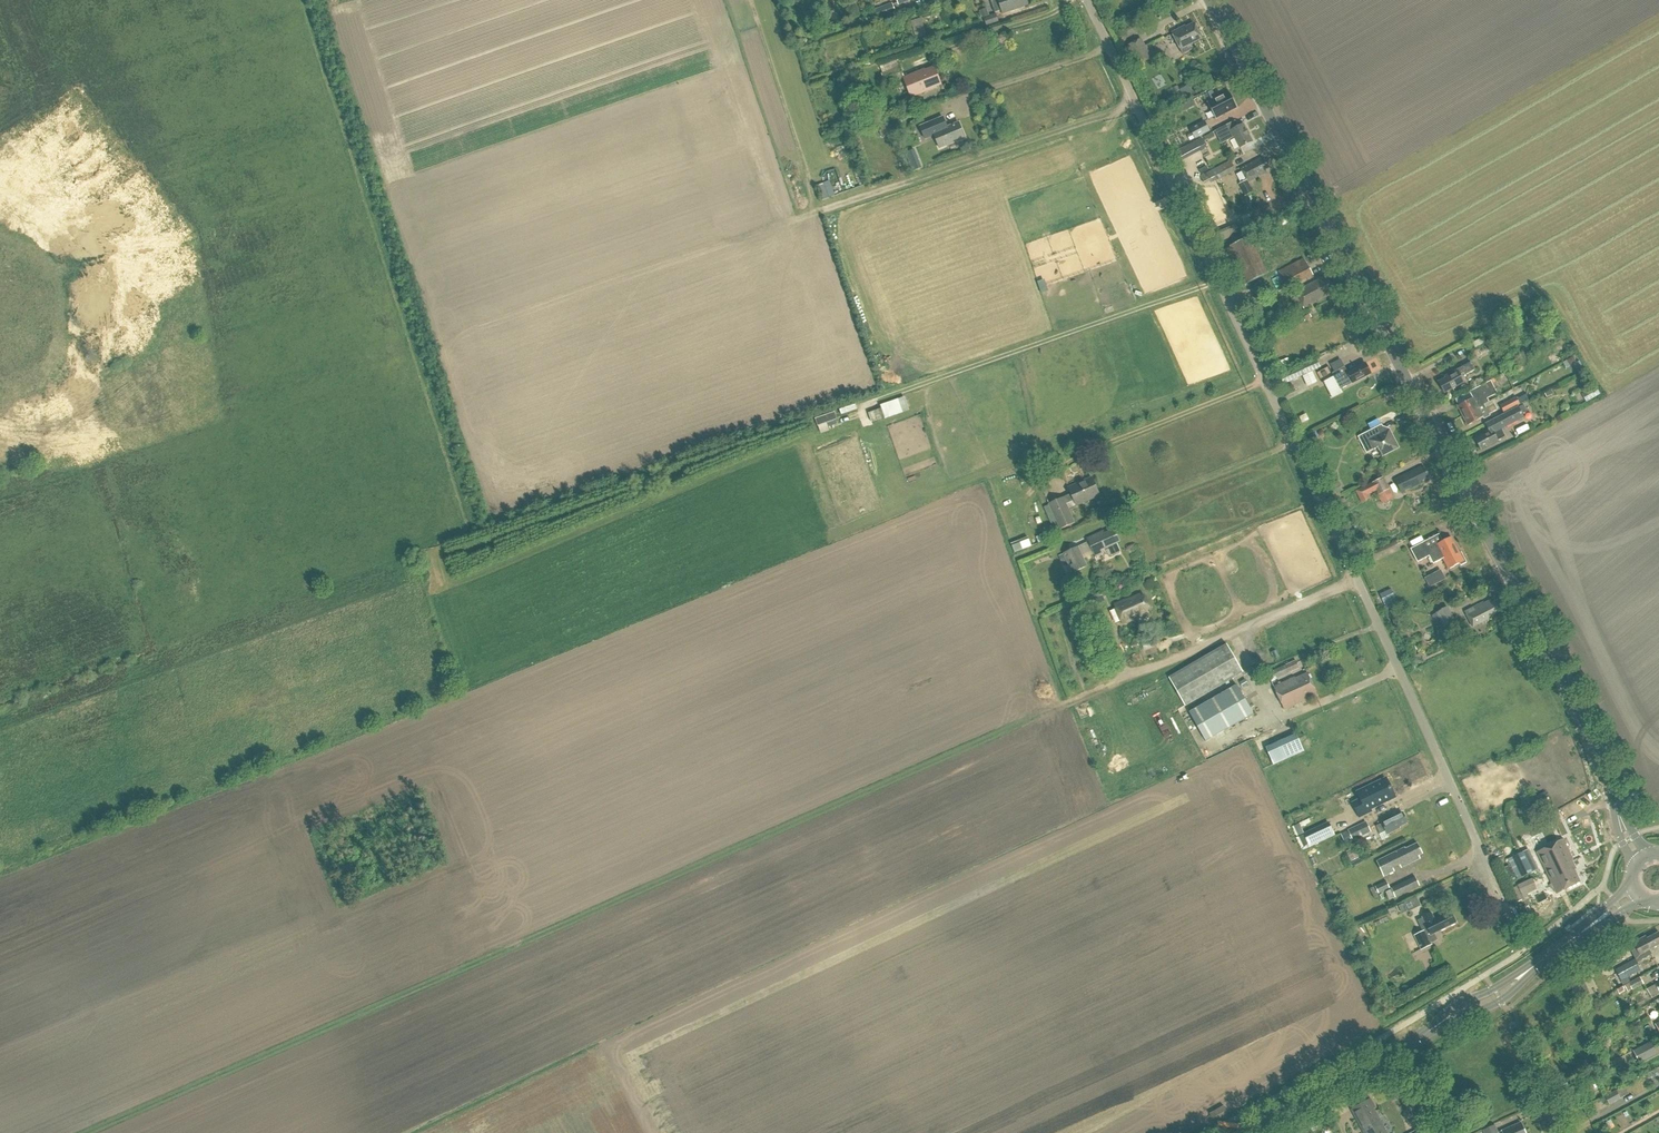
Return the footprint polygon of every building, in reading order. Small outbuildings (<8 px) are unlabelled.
[(1002,14),(1027,6),(1026,0),(993,0),(991,1),(995,13),(1001,11),(1002,14)] [(892,4),(876,9),(879,19),(895,13),(892,4)] [(1145,13),(1148,18),(1158,13),(1156,8),(1145,13)] [(939,14),(943,24),(947,23),(943,12),(939,14)] [(984,19),(986,26),(998,22),(996,15),(984,19)] [(925,32),(921,19),(911,22),(916,39),(926,36),(925,32)] [(1173,35),(1181,50),(1184,55),(1193,51),(1190,45),(1201,39),(1194,26),(1185,31),(1184,29),(1173,35)] [(1156,60),(1150,48),(1145,50),(1141,42),(1128,49),(1138,69),(1156,60)] [(925,72),(925,71),(904,79),(911,98),(933,89),(932,88),(940,85),(934,69),(925,72)] [(1229,92),(1207,104),(1216,119),(1237,108),(1229,92)] [(1240,111),(1250,107),(1249,103),(1243,106),(1240,99),(1236,100),(1240,111)] [(1186,104),(1188,109),(1195,105),(1193,100),(1186,104)] [(943,118),(943,117),(920,127),(924,137),(933,133),(939,148),(964,138),(958,124),(946,129),(942,119),(943,118)] [(878,127),(881,137),(899,132),(896,121),(878,127)] [(1186,136),(1189,143),(1210,132),(1204,121),(1189,129),(1192,133),(1186,136)] [(1229,141),(1234,138),(1240,149),(1252,143),(1243,124),(1238,127),(1235,121),(1223,128),(1229,141)] [(1205,145),(1202,139),(1171,155),(1175,161),(1205,145)] [(1269,168),(1263,157),(1241,169),(1248,182),(1266,172),(1265,170),(1269,168)] [(1211,183),(1236,170),(1230,161),(1206,173),(1211,183)] [(1250,186),(1242,190),(1245,196),(1253,193),(1250,186)] [(1284,226),(1294,222),(1291,216),(1281,221),(1284,226)] [(1235,225),(1211,234),(1210,234),(1214,244),(1215,243),(1239,234),(1235,225)] [(1279,272),(1287,288),(1312,276),(1304,259),(1279,272)] [(1326,279),(1324,277),(1296,292),(1305,309),(1330,296),(1329,293),(1333,291),(1326,279)] [(1300,315),(1303,321),(1310,317),(1307,311),(1300,315)] [(1472,343),(1475,348),(1485,343),(1482,337),(1472,343)] [(1279,377),(1283,386),(1321,368),(1317,359),(1279,377)] [(1460,369),(1457,370),(1457,369),(1445,376),(1446,379),(1439,383),(1444,392),(1464,382),(1460,376),(1463,375),(1464,376),(1475,370),(1471,362),(1459,368),(1460,369)] [(1365,364),(1347,373),(1345,368),(1332,374),(1340,389),(1370,374),(1365,364)] [(1319,370),(1325,382),(1333,378),(1328,366),(1319,370)] [(1458,406),(1463,416),(1484,405),(1482,401),(1496,393),(1490,381),(1475,389),(1478,396),(1458,406)] [(1580,394),(1585,402),(1595,396),(1590,388),(1580,394)] [(1542,392),(1545,397),(1552,394),(1549,389),(1542,392)] [(1499,405),(1502,412),(1517,404),(1514,398),(1499,405)] [(903,413),(898,399),(880,405),(885,419),(903,413)] [(853,404),(836,406),(837,414),(854,412),(853,404)] [(1463,416),(1468,426),(1483,418),(1497,410),(1494,404),(1486,408),(1484,405),(1463,416)] [(1475,440),(1480,450),(1498,441),(1497,440),(1505,436),(1501,429),(1523,417),(1521,413),(1526,411),(1523,405),(1518,408),(1518,407),(1485,424),(1490,432),(1475,440)] [(837,419),(835,412),(815,419),(818,426),(821,434),(830,431),(827,423),(837,419)] [(1382,425),(1358,437),(1366,453),(1378,447),(1382,456),(1398,448),(1391,434),(1387,436),(1382,425)] [(1306,437),(1311,447),(1317,444),(1315,440),(1321,438),(1318,431),(1306,437)] [(1395,479),(1402,494),(1421,484),(1420,481),(1429,477),(1425,468),(1422,469),(1421,466),(1395,479)] [(1069,488),(1072,494),(1050,504),(1061,529),(1075,523),(1066,503),(1074,500),(1077,506),(1100,496),(1092,477),(1069,488)] [(1382,505),(1394,500),(1384,478),(1356,491),(1362,504),(1370,499),(1368,496),(1376,493),(1382,505)] [(1105,534),(1104,531),(1087,539),(1095,557),(1106,553),(1105,552),(1118,546),(1117,543),(1119,542),(1114,530),(1105,534)] [(1026,547),(1035,544),(1033,535),(1023,538),(1026,547)] [(1410,549),(1417,563),(1429,556),(1433,564),(1443,559),(1448,570),(1460,564),(1461,566),(1466,563),(1461,552),(1459,553),(1451,537),(1436,545),(1427,550),(1423,543),(1410,549)] [(1064,554),(1073,573),(1087,566),(1079,547),(1064,554)] [(1429,588),(1446,579),(1441,570),(1424,578),(1429,588)] [(1387,592),(1381,595),(1384,602),(1390,600),(1387,592)] [(1140,594),(1127,600),(1126,599),(1115,605),(1123,624),(1149,613),(1147,609),(1150,608),(1145,596),(1141,597),(1140,594)] [(1488,618),(1499,612),(1494,603),(1492,604),(1491,602),(1484,605),(1484,603),(1466,612),(1473,627),(1489,619),(1488,618)] [(1436,613),(1442,626),(1454,621),(1447,607),(1436,613)] [(1168,680),(1185,709),(1244,675),(1227,646),(1168,680)] [(1300,668),(1296,660),(1273,670),(1277,678),(1300,668)] [(1275,686),(1285,709),(1317,695),(1307,673),(1295,679),(1294,677),(1275,686)] [(1237,685),(1189,713),(1206,741),(1253,714),(1237,685)] [(1241,736),(1252,732),(1250,726),(1239,730),(1241,736)] [(1304,751),(1297,734),(1266,748),(1274,764),(1304,751)] [(1353,804),(1360,817),(1371,812),(1370,809),(1395,797),(1386,779),(1357,792),(1361,800),(1353,804)] [(1377,826),(1381,834),(1386,832),(1387,834),(1399,828),(1399,827),(1407,823),(1403,813),(1392,818),(1391,816),(1381,820),(1382,824),(1377,826)] [(1353,840),(1370,832),(1366,822),(1341,834),(1343,840),(1351,837),(1353,840)] [(1304,834),(1310,847),(1334,835),(1328,823),(1304,834)] [(1580,881),(1575,870),(1576,869),(1573,861),(1574,861),(1564,840),(1538,853),(1557,892),(1580,881)] [(1384,876),(1394,871),(1392,868),(1400,865),(1402,867),(1420,858),(1419,856),(1423,854),(1418,843),(1406,849),(1405,848),(1378,861),(1384,876)] [(1513,856),(1521,876),(1538,869),(1529,849),(1513,856)] [(1357,852),(1348,855),(1351,862),(1359,858),(1357,852)] [(1416,877),(1392,888),(1396,897),(1420,886),(1416,877)] [(1518,885),(1522,894),(1536,887),(1532,879),(1518,885)] [(1378,887),(1381,895),(1392,890),(1389,883),(1378,887)] [(1411,899),(1413,905),(1427,900),(1424,894),(1411,899)] [(1415,935),(1422,949),(1432,944),(1431,942),(1438,939),(1435,933),(1455,923),(1451,913),(1435,920),(1432,913),(1423,917),(1427,925),(1426,925),(1428,928),(1415,935)] [(1652,954),(1650,949),(1658,944),(1658,932),(1648,938),(1647,936),(1634,943),(1637,948),(1632,951),(1638,962),(1652,954)] [(1612,963),(1608,955),(1600,959),(1604,967),(1612,963)] [(1635,959),(1616,970),(1621,981),(1641,970),(1635,959)] [(1579,974),(1567,980),(1578,1003),(1586,999),(1583,992),(1587,989),(1579,974)] [(1629,983),(1633,990),(1644,983),(1640,977),(1629,983)] [(1648,988),(1653,998),(1658,994),(1658,982),(1648,988)] [(1623,987),(1617,990),(1623,1000),(1629,997),(1623,987)] [(1633,1050),(1639,1062),(1658,1052),(1653,1040),(1633,1050)] [(1616,1091),(1605,1096),(1609,1105),(1620,1099),(1616,1091)] [(1365,1132),(1386,1132),(1373,1109),(1375,1107),(1370,1099),(1352,1109),(1365,1132)] [(1499,1132),(1496,1125),(1485,1130),(1486,1132),(1525,1132),(1521,1122),(1502,1131),(1499,1132)] [(1432,1123),(1422,1129),(1424,1132),(1437,1132),(1432,1123)]
